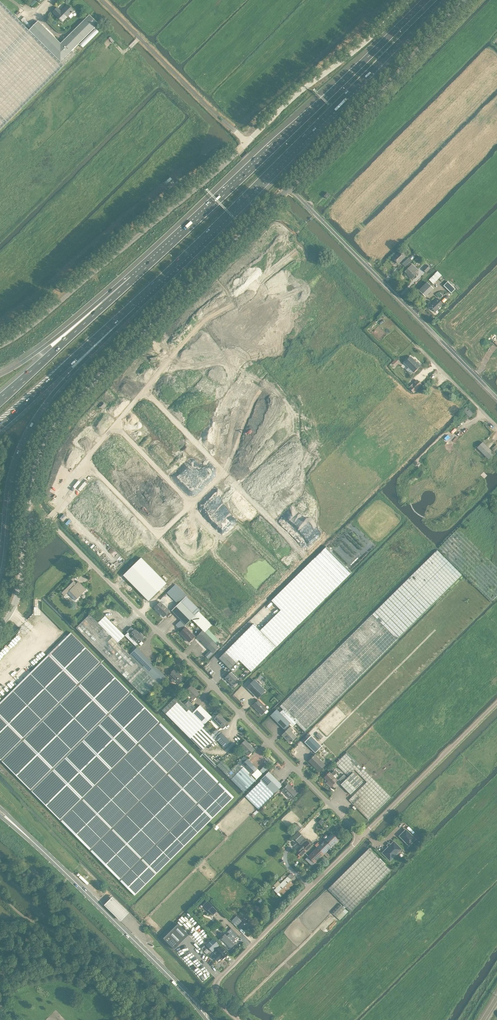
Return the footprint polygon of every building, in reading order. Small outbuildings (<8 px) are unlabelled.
[(75,55),(72,51),(60,62),(29,30),(29,31),(23,24),(19,20),(0,2),(0,130),(75,55)] [(62,22),(74,11),(67,4),(61,11),(57,7),(52,12),(62,22)] [(38,21),(29,30),(60,62),(72,51),(98,24),(89,15),(60,44),(38,21)] [(405,257),(400,252),(393,259),(398,264),(405,257)] [(403,264),(405,266),(412,261),(409,258),(403,264)] [(417,274),(415,271),(417,269),(412,264),(405,271),(409,276),(408,276),(411,279),(417,274)] [(439,278),(442,275),(437,271),(434,274),(432,277),(429,280),(433,284),(436,281),(439,278)] [(451,294),(455,290),(455,289),(448,281),(443,286),(451,294)] [(419,291),(425,297),(433,289),(427,282),(419,291)] [(435,312),(443,304),(437,298),(433,302),(433,303),(430,306),(435,312)] [(413,372),(420,366),(411,357),(404,363),(413,372)] [(408,388),(414,393),(422,385),(417,380),(409,388),(408,388)] [(449,444),(444,439),(431,451),(437,457),(444,450),(443,449),(449,444)] [(477,448),(488,459),(494,454),(482,442),(477,448)] [(287,617),(266,637),(276,647),(351,572),(326,547),(271,601),(281,610),(287,617)] [(280,713),(290,723),(289,725),(292,728),(296,723),(304,731),(347,688),(349,687),(367,669),(396,640),(462,575),(437,550),(373,613),(336,650),(302,684),(280,706),(283,710),(280,713)] [(141,558),(123,575),(148,601),(166,583),(141,558)] [(69,591),(77,598),(86,589),(78,582),(75,585),(72,583),(61,593),(64,596),(69,591)] [(174,586),(167,593),(178,604),(172,611),(181,620),(177,623),(175,625),(179,629),(181,627),(183,626),(183,627),(186,625),(191,619),(195,616),(199,612),(200,611),(186,597),(174,586)] [(164,617),(169,611),(160,602),(154,608),(164,617)] [(191,619),(202,630),(203,630),(205,633),(208,629),(212,625),(199,612),(195,616),(191,619)] [(90,614),(76,628),(144,697),(158,683),(148,673),(144,669),(142,667),(130,655),(118,643),(98,623),(90,614)] [(98,623),(118,643),(124,636),(105,616),(98,623)] [(253,624),(225,652),(236,663),(238,661),(239,660),(251,672),(276,647),(266,637),(260,631),(253,624)] [(189,642),(195,636),(185,627),(180,633),(189,642)] [(131,628),(127,632),(129,634),(129,635),(138,644),(144,639),(143,638),(144,637),(141,634),(140,635),(134,629),(134,630),(131,628)] [(208,629),(205,633),(219,647),(222,644),(208,629)] [(202,630),(196,637),(210,650),(205,655),(208,658),(213,653),(219,647),(205,633),(203,630),(202,630)] [(0,703),(0,760),(134,895),(234,797),(160,722),(154,716),(153,715),(72,633),(71,633),(0,703)] [(137,648),(130,655),(142,667),(144,669),(148,673),(155,666),(149,660),(137,648)] [(225,652),(219,659),(230,669),(236,663),(225,652)] [(155,666),(148,673),(158,683),(159,684),(166,677),(155,666)] [(178,684),(183,678),(174,669),(169,675),(178,684)] [(233,686),(238,681),(230,673),(225,678),(233,686)] [(247,687),(258,698),(264,691),(254,681),(247,687)] [(193,700),(199,694),(191,686),(185,692),(193,700)] [(176,697),(162,711),(202,750),(207,746),(215,741),(214,740),(215,739),(221,734),(216,729),(212,734),(204,725),(212,717),(200,706),(196,709),(189,701),(184,706),(176,697)] [(262,715),(267,709),(258,700),(252,705),(262,715)] [(290,723),(280,713),(276,709),(270,716),(284,730),(290,723)] [(221,728),(227,722),(219,714),(213,719),(221,728)] [(287,739),(290,743),(296,737),(291,732),(293,730),(290,727),(283,734),(287,739)] [(221,734),(215,739),(225,749),(231,743),(221,733),(221,734)] [(311,736),(304,742),(315,753),(321,746),(311,736)] [(249,755),(254,750),(245,740),(239,746),(249,755)] [(347,753),(336,764),(345,773),(348,776),(354,769),(367,782),(349,800),(353,804),(368,820),(386,802),(391,797),(347,753)] [(319,771),(325,765),(315,755),(308,761),(319,771)] [(222,761),(217,766),(243,792),(255,781),(255,780),(262,773),(245,756),(240,760),(238,763),(239,764),(231,771),(222,761)] [(265,765),(259,771),(262,774),(268,768),(265,765)] [(336,784),(335,783),(337,780),(333,776),(336,773),(334,771),(331,774),(329,772),(324,777),(330,783),(328,784),(332,789),(336,784)] [(268,772),(260,780),(261,781),(274,794),(282,785),(268,772)] [(340,784),(350,794),(363,782),(353,772),(348,776),(340,784)] [(248,794),(245,796),(256,807),(259,809),(267,801),(274,794),(261,781),(248,794)] [(291,799),(297,793),(291,788),(292,787),(288,783),(281,790),(291,799)] [(291,830),(294,833),(300,826),(297,823),(291,830)] [(406,830),(400,836),(409,846),(416,839),(406,830)] [(324,840),(331,847),(338,840),(331,833),(324,840)] [(302,847),(296,852),(300,857),(312,845),(304,838),(298,843),(302,847)] [(324,854),(331,847),(324,840),(317,847),(324,854)] [(390,861),(402,849),(394,842),(382,853),(390,861)] [(324,854),(317,847),(308,856),(315,863),(324,854)] [(350,911),(378,883),(391,871),(369,849),(328,889),(350,911)] [(291,873),(273,890),(280,897),(297,880),(291,873)] [(104,905),(120,921),(128,913),(112,897),(104,905)] [(219,909),(209,899),(202,905),(213,916),(219,909)] [(340,920),(348,912),(342,906),(340,904),(332,913),(334,915),(340,920)] [(232,922),(236,926),(241,921),(237,917),(232,922)] [(252,929),(254,926),(249,921),(247,924),(245,921),(240,926),(245,932),(250,927),(252,929)] [(178,924),(163,938),(174,949),(189,935),(178,924)] [(220,939),(230,949),(236,943),(234,941),(236,940),(234,939),(238,935),(231,928),(220,939)] [(206,945),(212,952),(219,945),(213,938),(206,945)] [(222,960),(225,957),(228,954),(220,946),(214,952),(216,954),(213,957),(217,961),(220,959),(222,960)]
